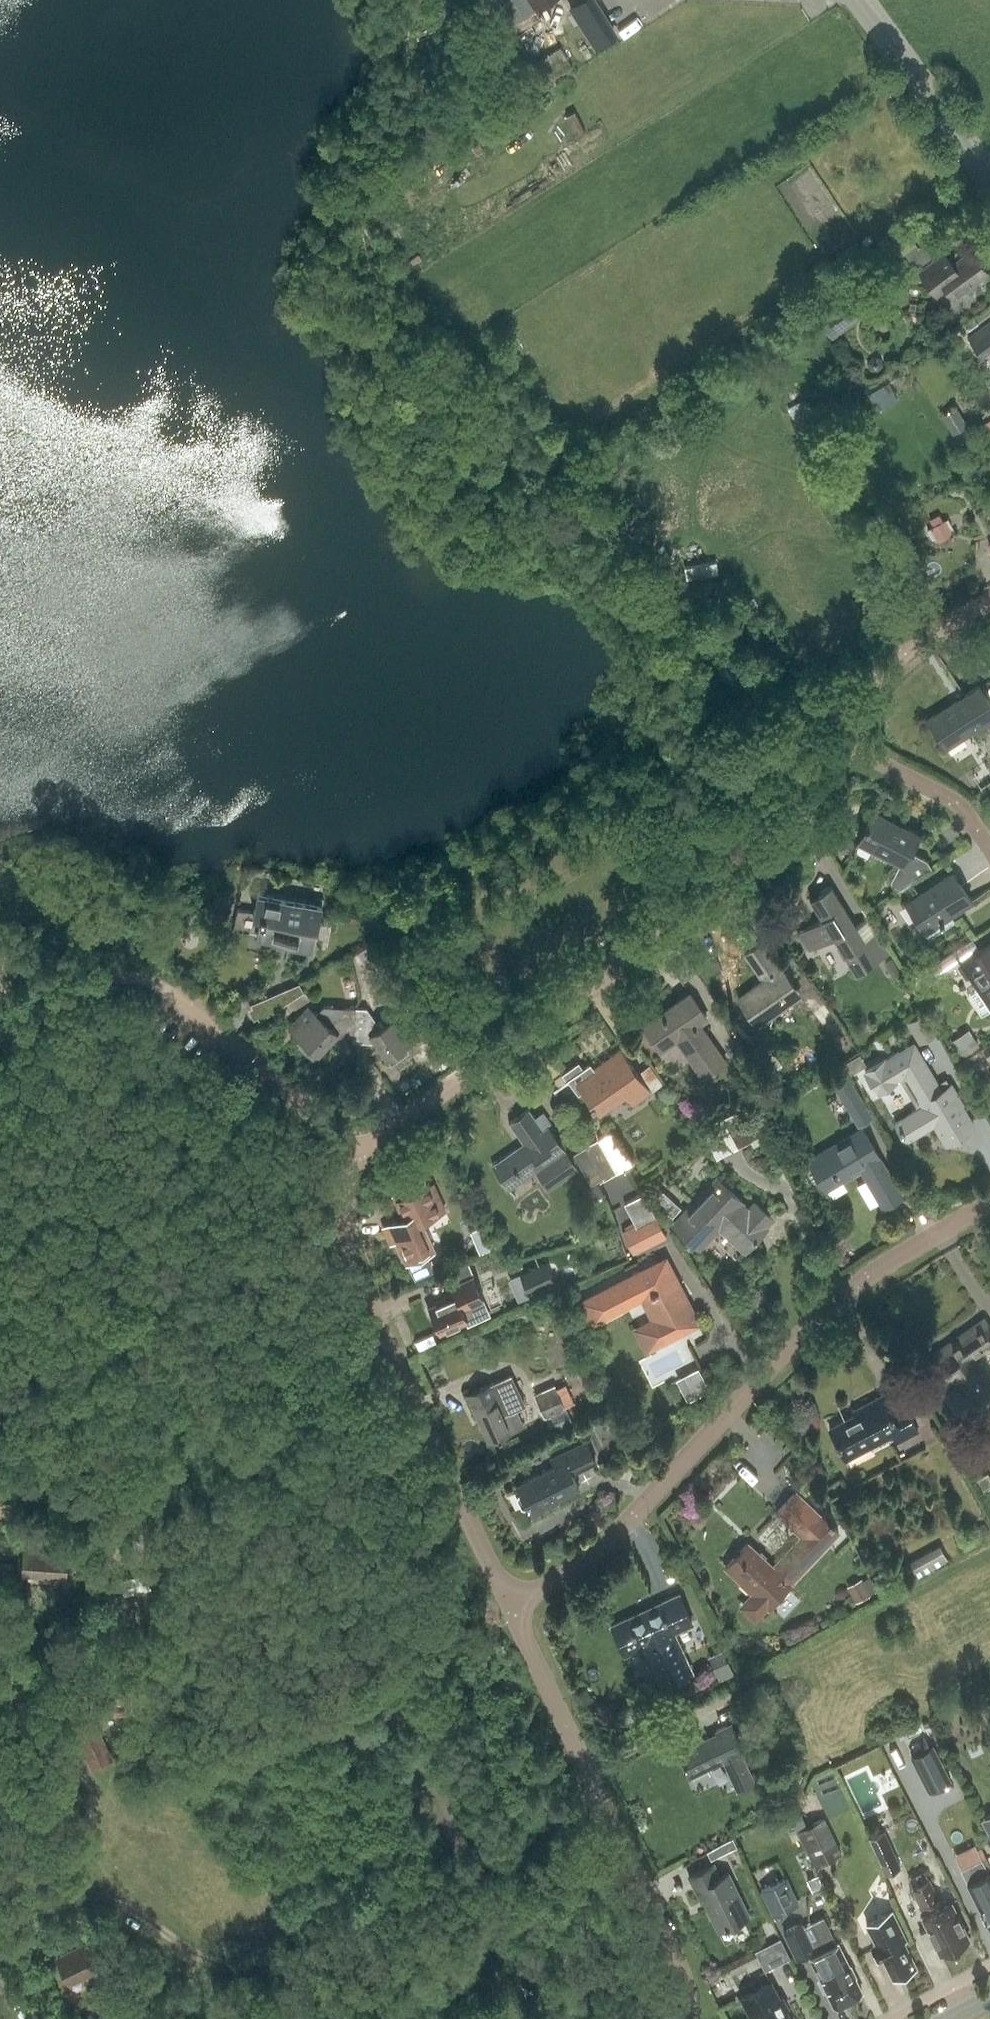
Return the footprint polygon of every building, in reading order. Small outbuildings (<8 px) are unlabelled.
[(536,10),(553,0),(530,0),(536,10)] [(623,33),(603,0),(579,0),(573,4),(600,47),(623,33)] [(577,71),(561,46),(535,64),(551,88),(577,71)] [(570,113),(581,134),(598,125),(587,104),(570,113)] [(886,237),(877,243),(884,252),(892,246),(886,237)] [(954,264),(946,252),(921,270),(938,295),(948,288),(955,298),(964,291),(974,295),(980,280),(989,273),(973,250),(954,264)] [(818,317),(833,338),(865,316),(849,294),(842,300),(838,295),(823,305),(827,310),(818,317)] [(972,339),(984,356),(989,352),(989,326),(972,339)] [(874,357),(869,363),(871,371),(879,372),(884,367),(882,359),(874,357)] [(899,399),(890,384),(869,395),(878,411),(899,399)] [(790,407),(808,441),(822,434),(815,421),(829,413),(823,402),(809,409),(804,400),(790,407)] [(957,409),(944,417),(954,433),(967,425),(957,409)] [(637,497),(634,499),(638,508),(641,507),(644,505),(639,496),(637,497)] [(944,520),(932,526),(940,541),(952,535),(944,520)] [(662,554),(659,555),(666,567),(667,566),(674,562),(667,551),(662,554)] [(989,720),(989,700),(981,687),(930,719),(948,747),(989,720)] [(860,842),(901,863),(892,881),(898,890),(932,867),(931,863),(925,859),(913,853),(922,835),(876,812),(860,842)] [(858,845),(848,840),(841,853),(851,859),(858,845)] [(974,902),(955,872),(907,903),(931,939),(957,923),(953,915),(974,902)] [(870,919),(857,927),(832,887),(812,899),(825,919),(801,933),(812,952),(836,937),(858,974),(891,954),(870,919)] [(254,914),(239,911),(235,935),(313,950),(316,930),(318,930),(324,898),(316,896),(314,906),(258,895),(254,914)] [(375,914),(379,924),(388,920),(384,911),(375,914)] [(783,968),(782,969),(764,943),(747,955),(765,981),(740,998),(759,1026),(802,996),(783,968)] [(964,964),(989,1003),(989,947),(964,964)] [(903,974),(897,965),(889,970),(895,979),(903,974)] [(912,981),(919,994),(942,980),(935,967),(912,981)] [(253,1004),(261,1019),(289,1003),(292,1001),(306,993),(307,993),(302,983),(253,1004)] [(292,1001),(289,1003),(290,1005),(294,1012),(311,1000),(306,993),(292,1001)] [(701,1025),(709,1019),(691,994),(645,1026),(663,1052),(678,1041),(704,1077),(727,1061),(701,1025)] [(337,1036),(356,1037),(357,1008),(346,1007),(338,1016),(327,1006),(320,1015),(310,1006),(291,1028),(305,1041),(301,1046),(315,1058),(319,1054),(320,1055),(337,1036)] [(388,1059),(393,1055),(396,1059),(412,1049),(409,1044),(421,1035),(404,1012),(382,1027),(369,1008),(357,1008),(356,1037),(374,1038),(388,1059)] [(908,1022),(920,1044),(938,1034),(925,1012),(908,1022)] [(969,1030),(952,1042),(962,1057),(980,1045),(969,1030)] [(963,1107),(965,1106),(950,1080),(940,1086),(914,1043),(867,1071),(879,1092),(904,1077),(922,1108),(898,1123),(908,1140),(936,1123),(948,1143),(976,1127),(963,1107)] [(580,1065),(567,1075),(580,1092),(583,1090),(601,1115),(629,1096),(635,1104),(651,1092),(622,1051),(596,1069),(592,1064),(584,1070),(580,1065)] [(831,1080),(859,1127),(874,1118),(847,1071),(831,1080)] [(745,1107),(724,1118),(738,1145),(739,1146),(760,1136),(745,1107)] [(550,1189),(579,1169),(550,1127),(545,1130),(531,1109),(511,1123),(525,1143),(494,1166),(511,1190),(538,1171),(550,1189)] [(881,1157),(864,1128),(810,1160),(835,1203),(836,1202),(828,1189),(863,1168),(886,1208),(904,1197),(881,1158),(881,1157)] [(599,1139),(587,1146),(603,1174),(615,1167),(599,1139)] [(605,1177),(603,1174),(587,1146),(574,1153),(592,1183),(588,1186),(594,1197),(603,1191),(598,1181),(605,1177)] [(715,1178),(673,1224),(698,1247),(702,1247),(708,1241),(706,1237),(717,1224),(747,1252),(770,1228),(769,1227),(775,1220),(756,1203),(750,1209),(715,1178)] [(447,1213),(435,1187),(398,1203),(405,1219),(390,1225),(408,1264),(409,1264),(416,1279),(435,1271),(428,1255),(435,1252),(423,1224),(447,1213)] [(681,1207),(663,1192),(656,1201),(674,1216),(681,1207)] [(634,1254),(667,1237),(656,1214),(623,1231),(634,1254)] [(487,1227),(476,1229),(482,1250),(492,1247),(487,1227)] [(645,1351),(666,1341),(699,1324),(667,1260),(584,1303),(594,1323),(644,1297),(655,1319),(634,1330),(645,1351)] [(440,1333),(440,1335),(466,1323),(467,1325),(491,1314),(469,1263),(446,1273),(455,1293),(427,1305),(434,1322),(433,1325),(437,1333),(440,1333)] [(546,1263),(521,1274),(529,1293),(554,1282),(546,1263)] [(989,1347),(989,1327),(986,1321),(941,1352),(944,1356),(943,1356),(951,1367),(938,1376),(946,1389),(960,1380),(973,1400),(989,1389),(989,1383),(972,1357),(989,1346),(989,1347)] [(703,1367),(681,1376),(690,1395),(711,1385),(703,1367)] [(555,1387),(536,1396),(553,1433),(574,1424),(567,1408),(579,1402),(566,1374),(552,1380),(555,1387)] [(490,1442),(525,1427),(517,1408),(526,1404),(512,1376),(470,1395),(490,1442)] [(884,1397),(856,1412),(858,1415),(832,1429),(847,1458),(894,1434),(899,1442),(920,1431),(909,1411),(895,1418),(884,1397)] [(549,1507),(548,1505),(581,1489),(574,1474),(597,1462),(588,1443),(554,1460),(557,1467),(519,1485),(534,1514),(549,1507)] [(749,1541),(725,1566),(753,1592),(740,1606),(756,1621),(769,1607),(769,1608),(841,1531),(799,1492),(778,1514),(803,1538),(776,1567),(749,1541)] [(941,1546),(906,1565),(914,1579),(949,1560),(941,1546)] [(23,1547),(22,1576),(68,1578),(69,1549),(23,1547)] [(145,1551),(130,1549),(129,1558),(143,1560),(145,1551)] [(121,1581),(124,1595),(152,1588),(148,1573),(121,1581)] [(862,1578),(850,1584),(859,1600),(871,1594),(862,1578)] [(24,1592),(24,1579),(15,1579),(15,1592),(24,1592)] [(681,1595),(614,1626),(627,1655),(647,1646),(659,1672),(687,1658),(676,1632),(694,1624),(681,1595)] [(730,1664),(716,1671),(719,1678),(734,1672),(730,1664)] [(115,1704),(116,1714),(130,1713),(129,1703),(115,1704)] [(77,1730),(95,1768),(113,1759),(96,1721),(77,1730)] [(717,1731),(718,1733),(680,1750),(692,1777),(726,1762),(739,1791),(758,1783),(744,1753),(747,1752),(734,1724),(717,1731)] [(930,1790),(951,1779),(933,1744),(912,1755),(930,1790)] [(798,1832),(816,1868),(843,1855),(826,1818),(798,1832)] [(901,1867),(884,1831),(869,1838),(885,1874),(901,1867)] [(736,1834),(711,1848),(715,1855),(740,1841),(736,1834)] [(984,1858),(968,1866),(976,1881),(970,1884),(989,1925),(989,1869),(984,1858)] [(704,1903),(707,1901),(721,1931),(750,1917),(730,1873),(721,1878),(715,1865),(692,1876),(704,1903)] [(818,1874),(810,1878),(815,1889),(824,1885),(818,1874)] [(761,1890),(773,1915),(800,1903),(788,1877),(761,1890)] [(913,1887),(923,1907),(940,1899),(930,1879),(913,1887)] [(943,1954),(972,1941),(953,1902),(924,1917),(930,1929),(922,1933),(929,1947),(938,1943),(943,1954)] [(869,1921),(879,1943),(874,1946),(880,1960),(885,1958),(895,1977),(917,1966),(890,1910),(869,1921)] [(813,1925),(849,2000),(863,1993),(841,1944),(839,1945),(826,1918),(813,1924),(814,1925),(813,1925)] [(836,2006),(849,2000),(813,1925),(806,1929),(804,1924),(786,1932),(800,1962),(813,1956),(836,2006)] [(756,1950),(766,1970),(792,1957),(782,1937),(756,1950)] [(95,1943),(61,1960),(73,1983),(107,1967),(95,1943)] [(773,1981),(743,1997),(754,2018),(792,2018),(773,1981)]
